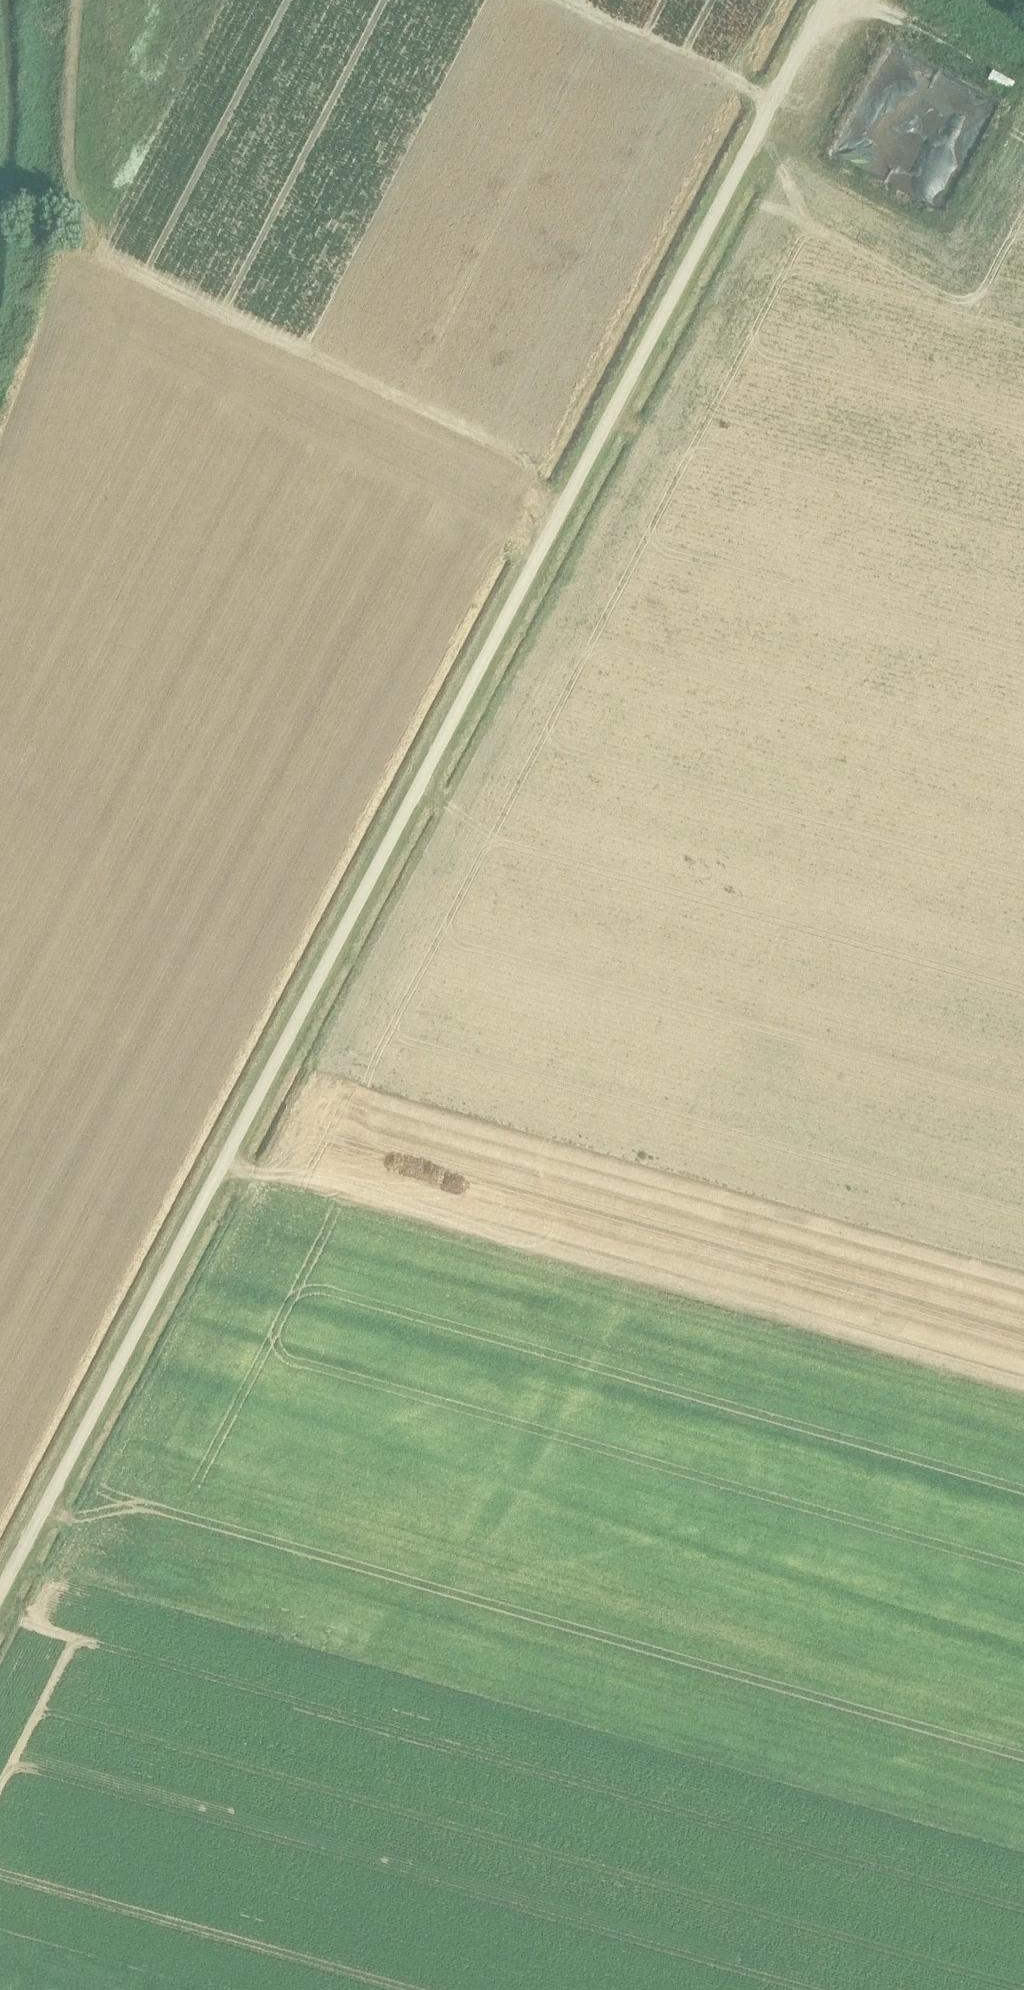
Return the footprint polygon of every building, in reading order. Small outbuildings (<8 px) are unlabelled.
[(1015,87),(1019,75),(994,66),(990,78),(1015,87)]
